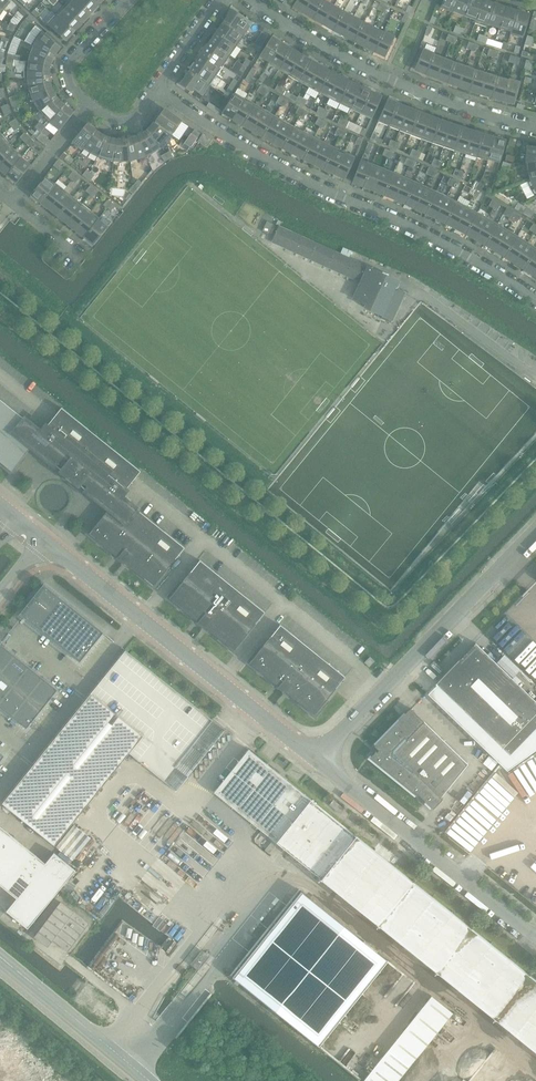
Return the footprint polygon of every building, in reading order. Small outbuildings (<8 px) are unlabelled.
[(9,0),(0,0),(0,9),(3,11),(4,10),(2,8),(9,0)] [(75,0),(69,0),(64,6),(82,22),(90,13),(75,0)] [(93,0),(75,0),(90,13),(98,4),(93,0)] [(310,0),(297,0),(293,6),(303,12),(310,0)] [(324,0),(310,0),(303,12),(313,18),(324,0)] [(334,5),(331,3),(326,0),(324,0),(313,18),(316,20),(323,24),(334,5)] [(457,0),(444,0),(441,6),(453,11),(457,0)] [(470,0),(457,0),(453,11),(464,16),(470,0)] [(483,0),(470,0),(464,16),(476,20),(483,0)] [(494,4),(483,0),(476,20),(475,23),(487,27),(488,24),(494,4)] [(32,7),(27,2),(26,4),(24,6),(29,11),(32,7)] [(499,28),(506,8),(494,4),(488,24),(499,28)] [(333,29),(344,10),(334,5),(323,24),(333,29)] [(82,22),(64,6),(56,15),(74,31),(82,22)] [(27,13),(21,8),(18,12),(23,17),(27,13)] [(511,31),(517,11),(506,8),(499,28),(511,31)] [(40,14),(35,9),(31,13),(37,18),(40,14)] [(251,26),(241,19),(243,16),(233,10),(224,22),(244,36),(251,26)] [(343,35),(354,16),(344,10),(333,29),(343,35)] [(523,38),(529,14),(517,11),(511,31),(510,34),(523,38)] [(35,20),(29,15),(26,19),(31,24),(35,20)] [(74,31),(56,15),(47,24),(65,40),(74,31)] [(353,40),(364,21),(354,16),(343,35),(347,37),(353,40)] [(364,46),(374,26),(364,21),(353,40),(364,46)] [(244,36),(224,22),(217,32),(237,46),(244,36)] [(59,46),(42,30),(36,25),(30,32),(36,37),(31,45),(34,46),(53,56),(56,51),(59,46)] [(374,51),(384,31),(374,26),(364,46),(374,51)] [(385,56),(394,37),(384,31),(374,51),(385,56)] [(237,46),(217,32),(210,42),(230,56),(237,46)] [(270,61),(281,43),(271,37),(260,55),(270,61)] [(230,56),(210,42),(204,52),(223,66),(230,56)] [(278,69),(291,49),(281,43),(270,61),(268,63),(278,69)] [(258,52),(261,48),(255,44),(252,48),(258,52)] [(49,66),(50,62),(53,56),(34,46),(31,53),(29,60),(28,62),(49,66)] [(288,76),(301,55),(291,49),(278,69),(287,75),(288,76)] [(426,74),(434,54),(423,49),(415,69),(426,74)] [(223,66),(204,52),(197,62),(216,75),(223,66)] [(437,78),(444,58),(434,54),(426,74),(437,78)] [(298,81),(310,60),(301,55),(288,76),(298,81)] [(448,82),(455,62),(448,59),(444,58),(437,78),(448,82)] [(309,87),(320,66),(317,64),(310,60),(298,81),(305,85),(309,87)] [(48,73),(49,67),(49,66),(28,62),(26,61),(25,70),(25,79),(27,78),(49,77),(49,75),(48,73)] [(216,75),(197,62),(190,72),(210,85),(216,75)] [(458,86),(466,66),(455,62),(448,82),(458,86)] [(319,93),(330,71),(320,66),(309,87),(319,93)] [(469,90),(476,69),(473,68),(466,66),(458,86),(469,90)] [(253,76),(257,70),(252,68),(248,74),(253,76)] [(480,93),(487,73),(476,69),(469,90),(480,93)] [(329,98),(340,77),(330,71),(319,93),(329,98)] [(210,85),(190,72),(181,84),(190,91),(192,88),(202,96),(210,85)] [(492,97),(498,76),(487,73),(480,93),(492,97)] [(503,100),(509,79),(498,76),(492,97),(503,100)] [(51,87),(49,81),(49,77),(27,78),(28,86),(30,93),(31,95),(51,87)] [(340,103),(350,82),(340,77),(329,98),(340,103)] [(234,88),(238,82),(234,79),(230,85),(234,88)] [(514,103),(520,83),(509,79),(503,100),(514,103)] [(350,108),(361,87),(357,85),(350,82),(340,103),(346,107),(350,108)] [(39,109),(56,97),(53,92),(51,87),(31,95),(33,100),(34,103),(38,109),(39,109)] [(360,113),(371,92),(361,87),(350,108),(360,113)] [(233,118),(244,100),(247,94),(238,88),(234,94),(223,112),(233,118)] [(372,119),(381,97),(371,92),(360,113),(369,118),(372,119)] [(50,122),(64,105),(60,102),(56,97),(39,109),(43,115),(48,120),(50,121),(50,122)] [(242,124),(255,104),(245,98),(244,100),(233,118),(242,124)] [(389,126),(398,104),(387,99),(378,121),(389,126)] [(220,110),(209,102),(206,106),(217,114),(220,110)] [(252,130),(265,110),(255,104),(242,124),(247,127),(252,130)] [(400,130),(409,108),(398,104),(389,126),(400,130)] [(60,129),(73,113),(64,105),(50,122),(45,128),(54,135),(59,129),(60,129)] [(411,135),(419,112),(409,108),(400,130),(403,132),(411,135)] [(171,136),(181,121),(164,109),(154,123),(171,136)] [(262,136),(274,115),(270,113),(265,110),(252,130),(262,136)] [(421,139),(430,116),(419,112),(411,135),(421,139)] [(272,142),(284,121),(274,115),(262,136),(271,141),(272,142)] [(432,143),(440,120),(430,116),(421,139),(429,142),(432,143)] [(443,147),(451,124),(440,120),(432,143),(443,147)] [(282,147),(294,126),(284,121),(272,142),(282,147)] [(14,131),(20,127),(17,123),(12,127),(14,131)] [(171,136),(154,123),(151,127),(147,131),(160,147),(165,143),(170,137),(171,136)] [(83,148),(97,132),(87,124),(72,142),(82,151),(83,148)] [(454,150),(462,128),(451,124),(443,147),(454,150)] [(292,153),(304,131),(294,126),(282,147),(283,147),(292,153)] [(465,154),(472,131),(462,128),(454,150),(465,154)] [(36,138),(41,133),(37,129),(32,135),(36,138)] [(198,137),(200,133),(194,129),(192,134),(198,137)] [(160,147),(147,131),(142,134),(138,137),(146,156),(147,156),(154,152),(160,148),(160,147)] [(302,158),(314,136),(304,131),(292,153),(297,155),(302,158)] [(477,157),(483,134),(472,131),(465,154),(477,157)] [(23,141),(28,136),(25,132),(20,137),(23,141)] [(42,143),(47,138),(47,137),(41,132),(41,133),(36,138),(42,143)] [(97,157),(106,137),(101,135),(97,132),(83,148),(89,153),(96,156),(97,157)] [(488,158),(494,137),(483,134),(477,157),(480,158),(488,161),(488,158)] [(207,146),(211,140),(203,135),(199,141),(207,146)] [(30,147),(34,141),(32,139),(28,136),(23,141),(30,147)] [(313,163),(324,142),(319,139),(314,136),(302,158),(303,158),(313,163)] [(114,161),(116,140),(112,139),(107,137),(106,137),(97,157),(102,158),(109,160),(114,161)] [(146,156),(138,137),(137,137),(132,139),(127,140),(130,161),(135,160),(140,158),(146,156)] [(500,161),(506,141),(494,137),(488,158),(500,161)] [(46,146),(51,141),(47,138),(42,143),(46,146)] [(130,161),(127,140),(126,140),(124,140),(118,140),(116,140),(114,161),(116,161),(124,161),(128,161),(130,161)] [(39,155),(44,149),(34,141),(30,147),(29,148),(39,155)] [(14,149),(8,142),(0,148),(0,164),(14,149)] [(323,168),(334,146),(324,142),(313,163),(323,168)] [(528,145),(527,154),(527,158),(527,163),(535,162),(535,147),(528,145)] [(334,173),(344,151),(334,146),(323,168),(329,171),(334,173)] [(22,156),(14,149),(0,164),(0,168),(7,174),(22,156)] [(345,178),(355,156),(344,151),(334,173),(345,178)] [(64,160),(68,155),(64,152),(60,157),(64,160)] [(7,174),(17,182),(30,165),(22,159),(24,157),(22,156),(7,174)] [(363,186),(371,163),(361,159),(352,182),(363,186)] [(57,169),(62,163),(58,160),(53,165),(57,169)] [(527,163),(528,170),(530,178),(530,179),(535,177),(535,162),(527,163)] [(373,190),(382,167),(371,163),(363,186),(373,190)] [(384,194),(393,172),(382,167),(373,190),(384,194)] [(86,178),(91,173),(87,170),(82,175),(86,178)] [(72,180),(76,174),(73,172),(68,177),(72,180)] [(394,198),(404,176),(393,172),(384,194),(394,198)] [(90,181),(94,176),(91,173),(86,178),(90,181)] [(76,183),(80,178),(76,174),(72,180),(76,183)] [(405,203),(414,181),(404,176),(394,198),(405,203)] [(40,201),(54,184),(45,177),(31,194),(40,201)] [(530,179),(527,181),(530,188),(535,196),(535,177),(530,179)] [(138,188),(142,183),(138,180),(134,185),(138,188)] [(415,208),(425,186),(414,181),(405,203),(415,208)] [(49,208),(64,190),(55,182),(54,184),(40,201),(49,208)] [(133,194),(138,188),(134,185),(129,191),(133,194)] [(90,194),(94,188),(90,186),(86,191),(90,194)] [(425,212),(435,191),(425,186),(415,208),(425,212)] [(93,197),(98,192),(94,188),(90,194),(93,197)] [(58,215),(73,197),(64,190),(49,208),(58,215)] [(435,217),(446,196),(435,191),(425,212),(435,217)] [(498,194),(496,193),(494,196),(508,204),(510,202),(503,197),(502,196),(499,194),(498,194)] [(445,222),(456,201),(446,196),(435,217),(445,222)] [(67,223),(82,204),(73,197),(58,215),(67,223)] [(107,208),(112,202),(108,200),(103,205),(107,208)] [(493,208),(497,202),(492,200),(489,206),(493,208)] [(455,228),(466,206),(456,201),(445,222),(455,228)] [(111,211),(116,206),(112,202),(107,208),(111,211)] [(519,211),(523,205),(518,202),(514,209),(519,211)] [(76,230),(91,211),(82,204),(67,223),(76,230)] [(465,233),(477,212),(466,206),(455,228),(465,233)] [(507,208),(503,214),(509,218),(513,211),(507,208)] [(85,237),(98,220),(100,218),(91,211),(76,230),(85,237)] [(475,238),(487,217),(477,212),(465,233),(475,238)] [(485,244),(497,223),(487,217),(475,238),(485,244)] [(94,244),(107,227),(98,220),(85,237),(94,244)] [(269,234),(273,224),(267,221),(262,231),(269,234)] [(494,250),(507,229),(497,223),(485,244),(494,250)] [(396,288),(399,281),(277,226),(271,241),(364,283),(362,288),(359,286),(354,299),(366,304),(365,308),(382,316),(381,319),(390,323),(404,292),(396,288)] [(504,256),(517,235),(507,229),(494,250),(504,256)] [(514,262),(527,241),(517,235),(504,256),(514,262)] [(535,248),(527,241),(514,262),(523,268),(535,248)] [(535,269),(535,248),(523,268),(532,274),(535,269)] [(11,471),(31,447),(37,451),(37,450),(55,465),(53,467),(66,478),(66,479),(71,483),(72,482),(84,493),(86,490),(104,505),(109,509),(89,534),(119,557),(118,558),(124,562),(154,586),(184,548),(120,496),(141,471),(62,408),(41,433),(0,399),(0,462),(11,471)] [(169,598),(173,601),(199,622),(199,623),(204,627),(204,626),(234,650),(265,612),(200,560),(169,598)] [(23,615),(38,627),(61,598),(46,586),(23,615)] [(38,627),(52,639),(75,610),(61,598),(38,627)] [(52,639),(66,650),(90,621),(75,610),(52,639)] [(66,650),(81,662),(104,633),(90,621),(66,650)] [(280,625),(250,663),(279,687),(284,691),(285,691),(314,715),(345,677),(280,625)] [(15,655),(0,643),(0,644),(0,674),(15,655)] [(428,694),(498,762),(507,771),(535,750),(535,702),(475,643),(475,644),(476,645),(428,694)] [(125,650),(2,803),(55,846),(129,753),(176,790),(187,777),(175,767),(212,720),(125,650)] [(14,686),(29,666),(15,655),(0,674),(0,675),(14,686)] [(375,661),(370,657),(365,662),(369,667),(375,661)] [(14,686),(28,697),(43,678),(29,666),(14,686)] [(14,686),(0,675),(0,703),(14,686)] [(28,697),(43,709),(58,690),(43,678),(28,697)] [(12,716),(28,697),(14,686),(0,703),(0,706),(12,716)] [(12,716),(27,728),(43,709),(28,697),(12,716)] [(424,801),(424,802),(433,810),(443,799),(441,798),(468,764),(411,709),(374,747),(378,750),(370,759),(416,797),(418,795),(424,801)] [(248,749),(214,792),(256,826),(320,878),(355,835),(256,755),(248,749)] [(344,808),(333,800),(329,805),(340,813),(344,808)] [(16,898),(6,911),(28,928),(75,870),(54,853),(45,863),(0,826),(0,885),(16,898)] [(89,923),(61,902),(35,937),(48,946),(53,939),(68,951),(89,923)] [(197,970),(209,955),(201,949),(189,964),(197,970)]
